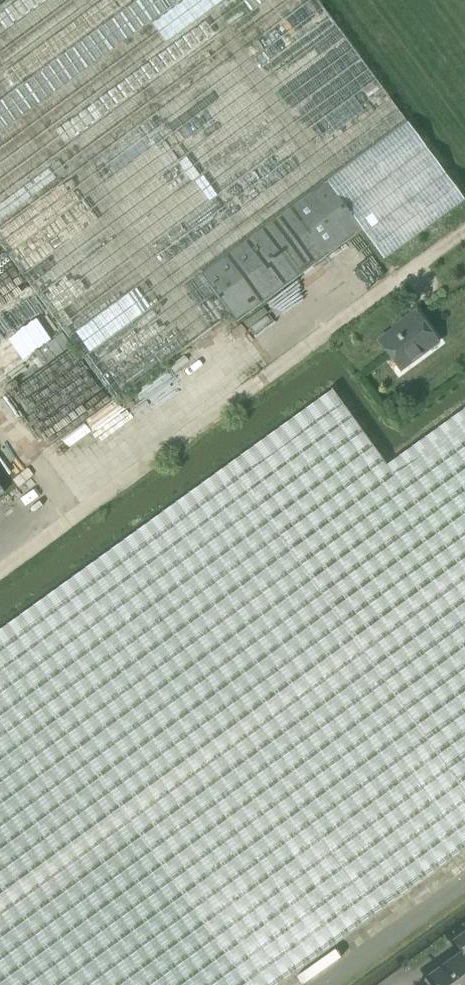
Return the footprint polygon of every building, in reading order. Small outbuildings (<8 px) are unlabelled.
[(115,397),(229,313),(199,272),(325,180),(360,229),(382,259),(464,199),(317,0),(6,0),(0,4),(0,239),(115,397)] [(199,272),(229,313),(235,320),(360,229),(325,180),(199,272)] [(400,369),(436,343),(417,316),(396,331),(394,328),(378,339),(400,369)] [(385,463),(331,388),(0,627),(0,984),(273,984),(464,846),(464,406),(385,463)] [(430,976),(437,984),(464,984),(464,934),(455,941),(463,952),(430,976)]
